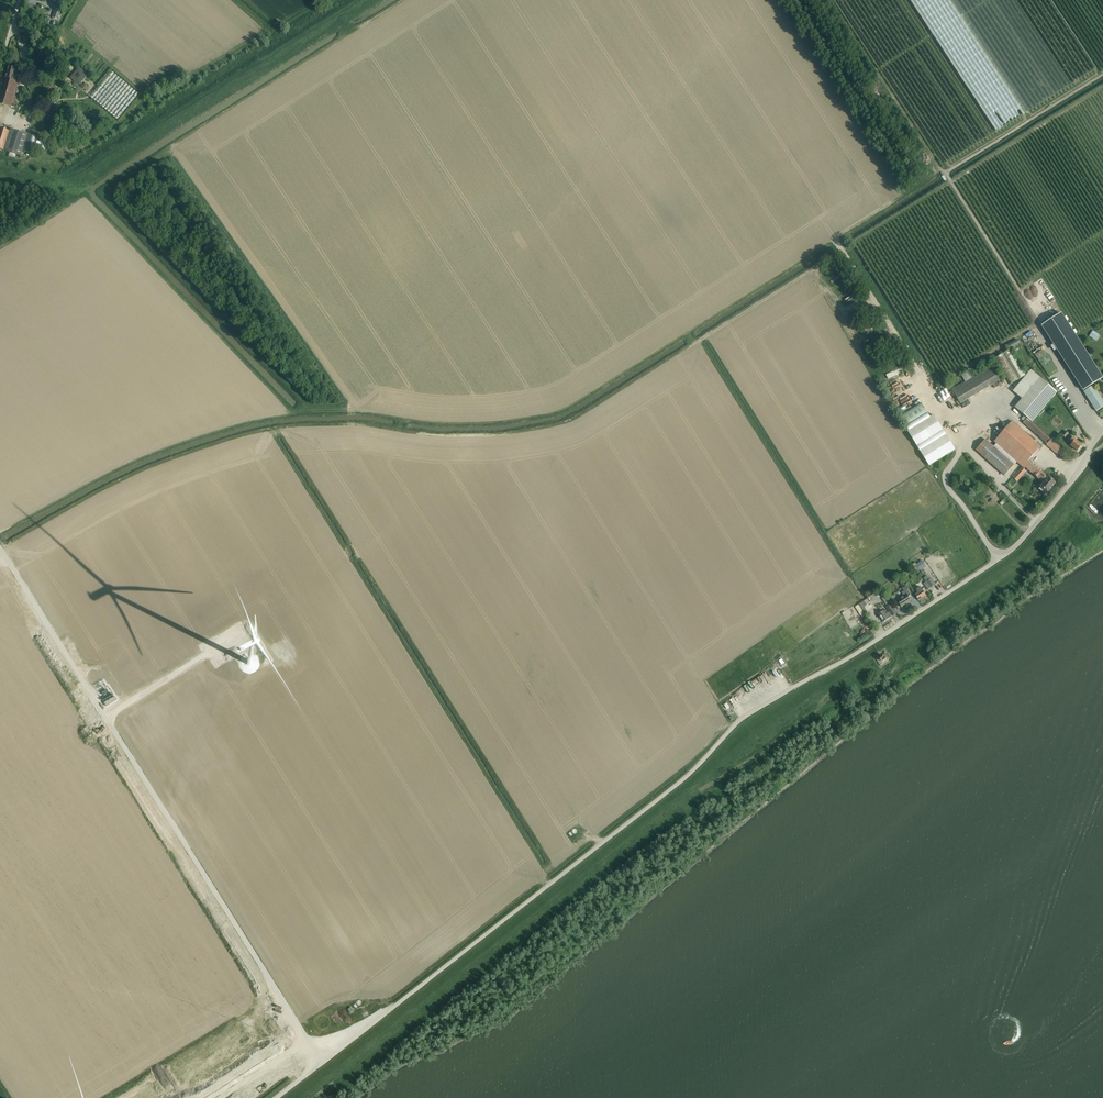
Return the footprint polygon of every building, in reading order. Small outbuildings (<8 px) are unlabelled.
[(55,9),(52,17),(57,19),(61,11),(55,9)] [(10,107),(14,108),(16,102),(17,98),(19,89),(23,90),(25,83),(21,82),(14,80),(16,74),(17,75),(18,69),(17,69),(17,68),(9,66),(7,73),(6,73),(5,75),(6,76),(0,98),(0,104),(10,107)] [(76,70),(70,77),(79,85),(85,78),(88,74),(79,67),(76,70)] [(117,119),(124,111),(139,94),(111,71),(90,96),(117,119)] [(9,152),(15,133),(16,131),(10,129),(9,131),(1,128),(0,128),(0,149),(9,152)] [(15,133),(9,152),(21,156),(22,151),(25,152),(33,155),(35,147),(45,150),(47,144),(39,142),(40,138),(29,135),(16,131),(15,133)] [(1042,325),(1083,391),(1084,392),(1096,411),(1102,407),(1102,401),(1093,386),(1093,384),(1097,382),(1102,378),(1061,313),(1056,316),(1042,325)] [(1093,330),(1089,336),(1093,339),(1097,333),(1093,330)] [(1018,339),(1005,346),(1008,350),(1020,343),(1018,339)] [(1027,374),(1012,348),(994,359),(1009,385),(1027,374)] [(960,403),(963,402),(999,380),(1003,378),(994,364),(974,375),(971,369),(961,374),(965,381),(952,389),(960,403)] [(900,368),(886,375),(888,379),(902,372),(900,368)] [(1057,392),(1037,375),(1031,370),(1013,391),(1021,399),(1015,407),(1032,422),(1057,392)] [(934,415),(908,431),(917,446),(943,430),(934,415)] [(1023,423),(1044,442),(1047,444),(1046,445),(1058,455),(1059,454),(1063,458),(1066,454),(1062,450),(1062,449),(1051,439),(1027,418),(1023,423)] [(1029,459),(1041,446),(1012,421),(994,442),(996,443),(1017,462),(1022,467),(1029,459)] [(946,434),(920,450),(929,466),(955,450),(946,434)] [(1070,445),(1077,451),(1082,445),(1071,435),(1068,439),(1070,440),(1072,443),(1070,445)] [(1014,465),(994,446),(985,439),(976,450),(1004,476),(1014,465)] [(1048,477),(1043,471),(1029,459),(1022,467),(1024,469),(1025,467),(1043,483),(1040,487),(1047,493),(1056,482),(1049,476),(1048,477)] [(1013,477),(1017,481),(1026,471),(1021,468),(1013,477)] [(922,569),(926,566),(922,561),(922,560),(916,564),(915,563),(912,564),(917,571),(920,569),(922,572),(924,571),(922,569)] [(931,578),(926,581),(930,587),(935,583),(931,578)] [(917,593),(915,594),(919,600),(926,595),(920,586),(915,590),(917,593)] [(903,595),(897,599),(902,607),(911,601),(908,596),(911,594),(907,588),(902,592),(903,595)] [(867,598),(868,598),(871,602),(881,596),(887,606),(886,606),(889,611),(888,612),(886,609),(884,610),(878,614),(883,622),(889,618),(892,616),(897,613),(890,603),(891,603),(882,589),(878,592),(877,591),(867,598)] [(859,604),(858,604),(864,613),(867,611),(864,607),(868,604),(871,602),(868,598),(865,600),(861,602),(859,604)] [(876,656),(874,657),(880,666),(887,662),(889,657),(885,650),(883,651),(885,653),(877,658),(876,656)] [(245,661),(245,663),(245,664),(246,665),(247,666),(248,667),(249,667),(251,667),(252,666),(253,665),(253,664),(254,663),(253,661),(253,660),(252,659),(251,659),(249,659),(248,659),(247,659),(246,660),(245,661)] [(102,680),(94,685),(103,700),(114,694),(109,686),(107,687),(102,680)] [(115,696),(104,702),(106,706),(117,699),(115,696)]
